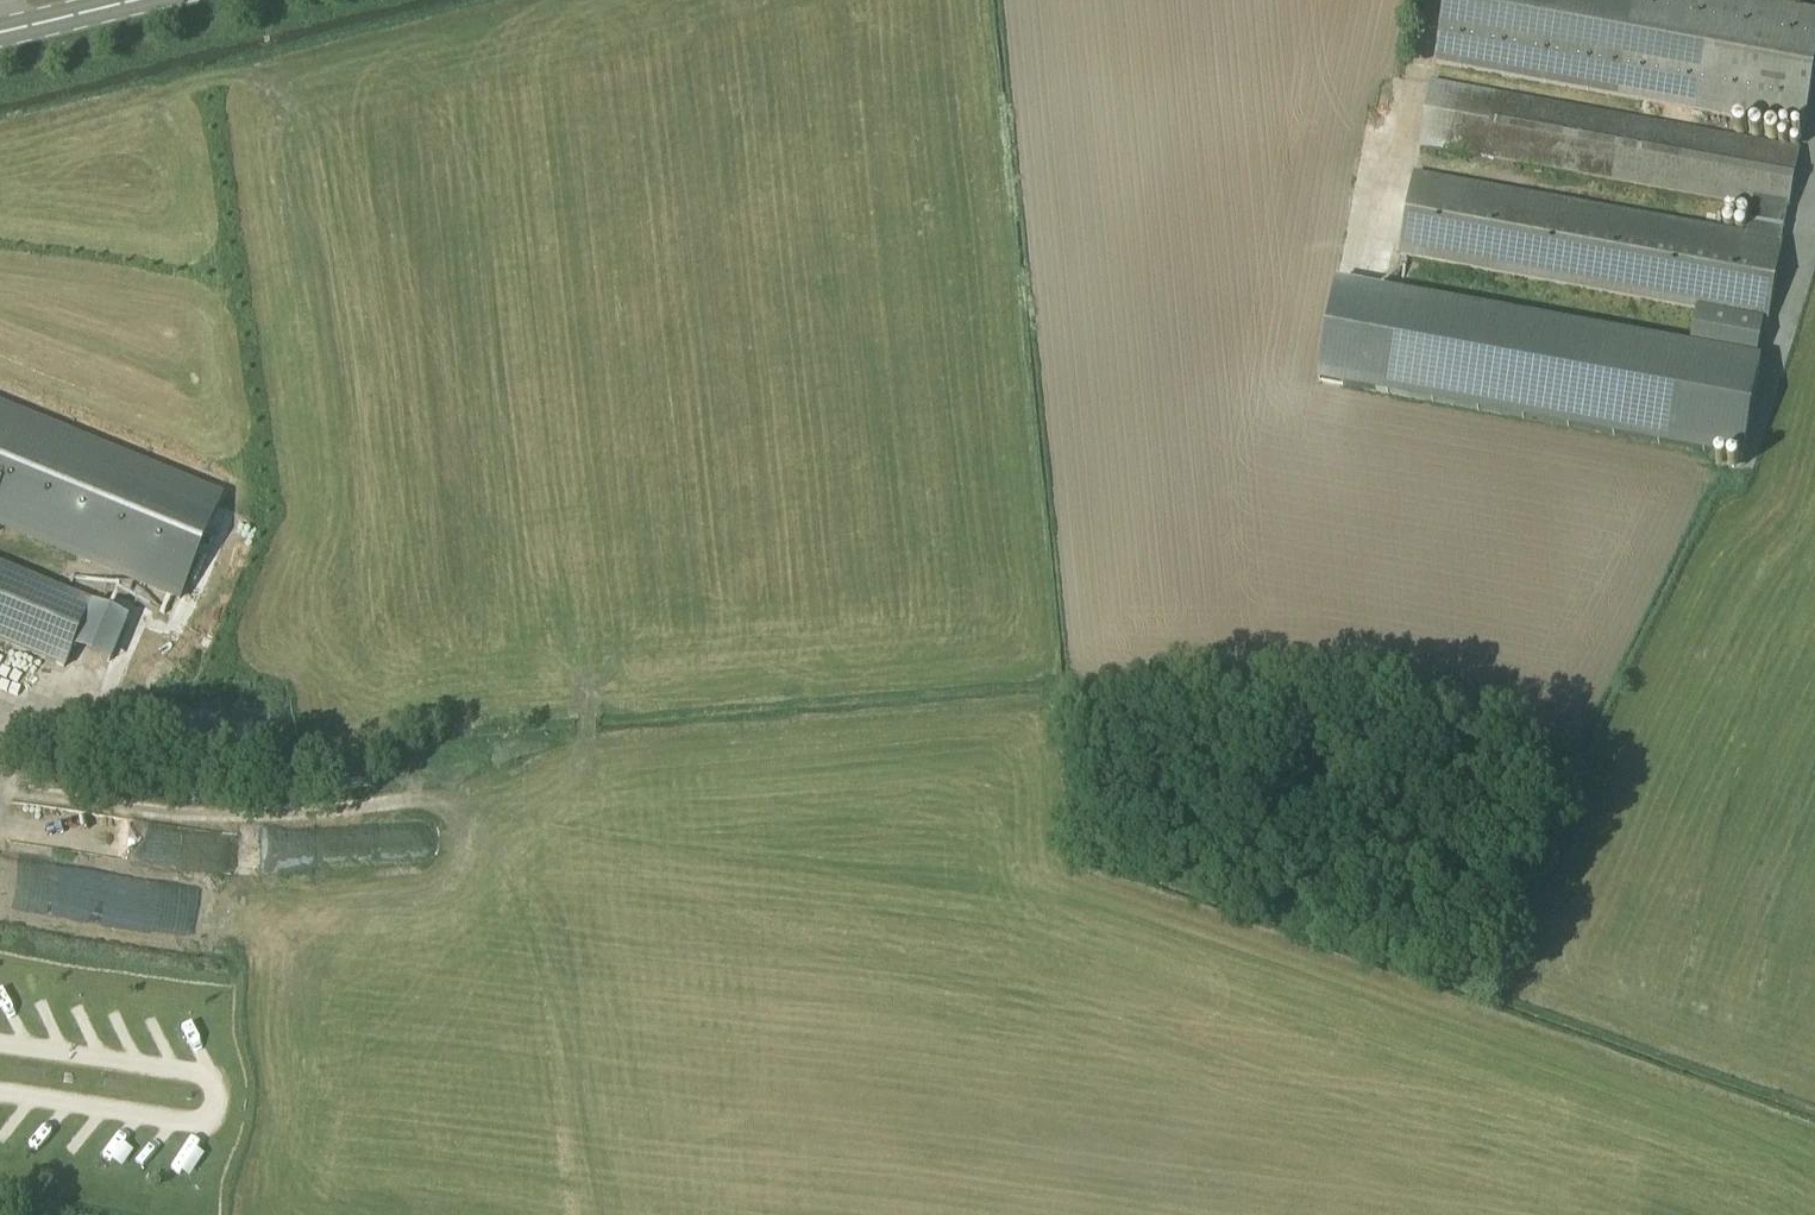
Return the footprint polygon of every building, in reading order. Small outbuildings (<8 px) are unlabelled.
[(1436,62),(1584,89),(1803,132),(1814,73),(1814,12),(1755,0),(1449,0),(1436,62)] [(1704,316),(1760,327),(1764,328),(1786,214),(1787,214),(1799,152),(1432,84),(1420,146),(1749,207),(1743,239),(1414,174),(1398,255),(1704,316)] [(1752,363),(1760,327),(1704,316),(1696,352),(1337,281),(1317,382),(1710,460),(1737,465),(1757,364),(1752,363)] [(179,606),(223,498),(0,406),(0,533),(179,606)] [(39,661),(61,670),(86,605),(64,597),(0,570),(0,645),(39,661)]
